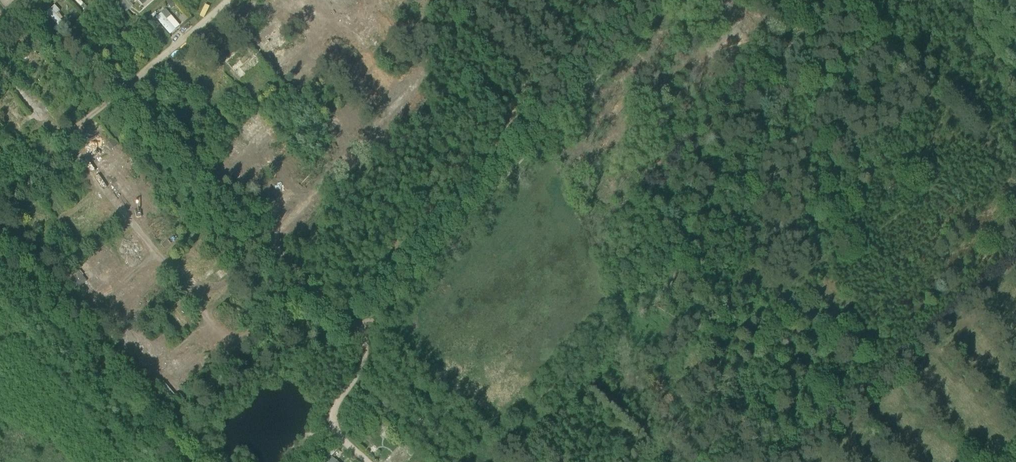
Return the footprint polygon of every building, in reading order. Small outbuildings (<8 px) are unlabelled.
[(165,2),(171,8),(175,5),(171,0),(167,0),(165,2)] [(54,3),(44,12),(61,30),(71,21),(54,3)] [(168,35),(179,25),(164,8),(153,18),(168,35)] [(267,9),(263,12),(268,17),(272,14),(267,9)] [(183,15),(179,18),(183,23),(187,20),(183,15)] [(288,30),(282,35),(287,40),(292,35),(288,30)] [(263,48),(273,39),(268,32),(257,41),(263,48)] [(342,69),(352,59),(344,50),(333,60),(342,69)] [(351,76),(346,82),(350,86),(356,81),(351,76)] [(7,86),(2,90),(5,94),(10,89),(7,86)] [(255,111),(251,115),(256,120),(260,116),(255,111)] [(271,126),(266,130),(271,135),(276,131),(271,126)] [(94,130),(82,140),(89,150),(101,140),(94,130)] [(113,139),(107,144),(111,149),(117,145),(113,139)] [(100,164),(112,178),(124,167),(111,154),(100,164)] [(129,158),(124,162),(128,167),(134,163),(129,158)] [(151,227),(167,213),(161,207),(145,222),(151,227)] [(214,258),(208,263),(212,267),(217,263),(214,258)] [(222,268),(215,273),(221,280),(227,275),(222,268)] [(78,270),(69,278),(75,286),(85,277),(78,270)] [(82,284),(86,291),(91,288),(88,281),(82,284)] [(146,302),(140,307),(144,312),(151,307),(146,302)] [(167,308),(161,313),(178,333),(184,327),(167,308)] [(127,337),(122,340),(126,345),(131,341),(127,337)] [(142,357),(137,361),(144,370),(149,366),(142,357)] [(170,367),(164,371),(168,377),(174,373),(170,367)] [(387,458),(391,461),(403,461),(409,455),(398,445),(387,458)]
